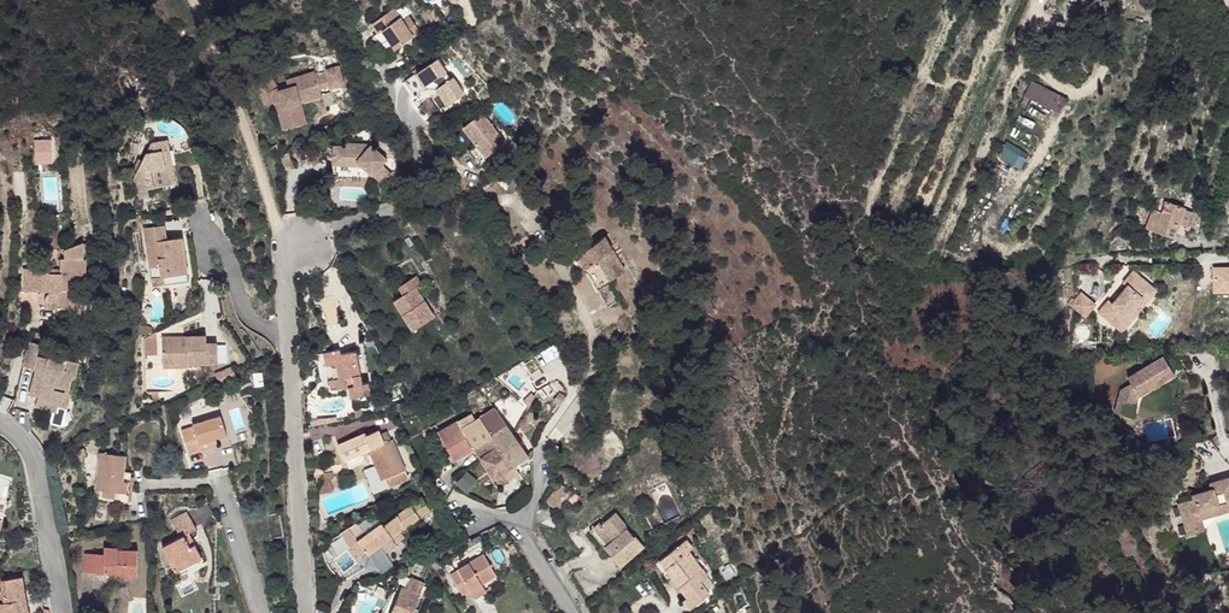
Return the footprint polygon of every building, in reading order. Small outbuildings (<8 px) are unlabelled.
[(1078,21),(1083,22),(1088,0),(1082,0),(1078,21)] [(394,8),(371,24),(378,33),(373,36),(388,58),(398,51),(396,48),(419,32),(409,17),(403,21),(394,8)] [(1061,68),(1065,54),(1054,50),(1049,64),(1061,68)] [(405,81),(415,96),(425,89),(423,86),(433,80),(438,88),(436,88),(447,105),(464,94),(453,78),(450,79),(443,68),(448,66),(441,57),(421,70),(415,75),(405,81)] [(277,110),(283,130),(299,125),(297,117),(304,115),(301,103),(298,95),(319,90),(330,87),(330,88),(344,85),(339,67),(326,70),(323,58),(314,60),(318,73),(315,74),(314,72),(286,80),(288,88),(279,91),(278,87),(270,75),(256,85),(262,95),(264,105),(275,102),(281,101),(283,108),(277,110)] [(1058,113),(1066,99),(1032,82),(1025,96),(1058,113)] [(322,97),(319,90),(298,95),(301,103),(322,97)] [(281,101),(275,102),(277,110),(283,108),(281,101)] [(489,110),(486,112),(492,119),(495,117),(489,110)] [(476,145),(486,157),(505,142),(482,113),(463,128),(476,145)] [(306,123),(304,115),(297,117),(299,125),(306,123)] [(526,124),(521,129),(527,136),(533,131),(526,124)] [(134,180),(136,192),(150,189),(171,185),(164,149),(169,148),(167,139),(152,142),(143,161),(138,172),(134,180)] [(53,162),(51,141),(32,142),(35,164),(53,162)] [(363,167),(372,176),(382,165),(387,160),(371,145),(349,143),(347,144),(346,145),(346,147),(334,146),(332,165),(363,167)] [(468,151),(479,166),(488,160),(486,157),(476,145),(468,151)] [(176,184),(169,148),(164,149),(171,185),(176,184)] [(293,168),(288,153),(280,156),(285,170),(293,168)] [(138,172),(143,161),(139,160),(134,170),(138,172)] [(379,182),(383,186),(393,175),(382,165),(372,176),(379,182)] [(136,192),(139,208),(150,206),(148,196),(151,195),(150,189),(136,192)] [(1146,228),(1173,238),(1178,223),(1183,210),(1184,208),(1165,201),(1161,212),(1153,209),(1146,228)] [(1199,209),(1196,221),(1207,223),(1209,211),(1199,209)] [(1183,210),(1178,223),(1187,226),(1192,214),(1183,210)] [(159,266),(161,276),(164,276),(165,284),(176,283),(175,279),(188,277),(182,237),(166,239),(164,225),(143,228),(149,268),(159,266)] [(501,238),(508,246),(516,240),(509,232),(501,238)] [(531,240),(527,236),(520,242),(524,246),(531,240)] [(578,256),(586,269),(598,260),(610,280),(625,271),(604,237),(578,256)] [(86,282),(86,258),(87,258),(88,244),(84,244),(84,242),(64,250),(64,258),(60,258),(60,269),(60,273),(49,273),(49,269),(23,269),(23,292),(42,292),(42,285),(50,285),(50,292),(46,297),(45,298),(44,303),(58,303),(58,309),(74,309),(74,308),(75,291),(70,291),(70,281),(83,282),(86,282)] [(1099,313),(1117,329),(1126,318),(1125,317),(1142,296),(1143,297),(1152,287),(1133,271),(1128,278),(1129,283),(1130,284),(1113,304),(1109,301),(1099,313)] [(151,278),(152,287),(165,284),(164,276),(161,276),(151,278)] [(399,287),(404,295),(415,287),(421,283),(416,276),(399,287)] [(83,308),(83,282),(70,281),(70,291),(75,291),(74,308),(83,308)] [(394,301),(413,330),(434,316),(415,287),(404,295),(394,301)] [(1117,329),(1122,332),(1156,290),(1152,287),(1143,297),(1142,296),(1125,317),(1126,318),(1117,329)] [(1081,293),(1071,306),(1085,317),(1096,305),(1081,293)] [(139,325),(138,336),(153,332),(153,328),(149,326),(139,325)] [(157,355),(156,333),(144,339),(144,356),(157,355)] [(161,338),(163,368),(189,367),(188,364),(218,363),(216,342),(207,342),(206,335),(161,338)] [(38,396),(35,407),(56,412),(57,407),(67,409),(70,397),(67,393),(71,379),(75,377),(79,363),(49,355),(48,358),(38,355),(40,344),(29,342),(23,366),(34,368),(35,371),(29,394),(38,396)] [(327,366),(336,364),(341,363),(346,387),(346,388),(349,388),(350,398),(371,394),(369,382),(362,383),(356,351),(341,354),(340,350),(324,353),(327,366)] [(1128,378),(1138,396),(1173,374),(1175,377),(1185,371),(1178,360),(1169,366),(1163,357),(1128,378)] [(329,381),(331,390),(346,387),(341,363),(336,364),(339,379),(329,381)] [(215,374),(217,379),(234,371),(232,366),(215,374)] [(264,386),(262,372),(253,373),(255,387),(264,386)] [(1117,403),(1115,413),(1132,418),(1138,396),(1131,385),(1128,386),(1134,396),(1132,404),(1127,403),(1126,405),(1117,403)] [(1121,391),(1117,403),(1126,405),(1127,403),(1132,404),(1134,396),(1128,386),(1121,391)] [(555,401),(561,405),(566,399),(560,394),(555,401)] [(391,410),(390,405),(376,407),(378,413),(391,410)] [(438,432),(454,461),(466,453),(475,447),(478,451),(500,486),(514,477),(518,482),(525,477),(516,464),(529,456),(495,408),(471,423),(467,416),(438,432)] [(181,431),(188,453),(201,449),(199,444),(215,438),(227,435),(220,416),(193,425),(193,427),(181,431)] [(338,445),(345,461),(369,450),(382,480),(386,479),(405,471),(392,440),(390,441),(387,432),(380,435),(379,430),(366,436),(365,433),(338,445)] [(217,444),(215,438),(199,444),(201,449),(217,444)] [(469,457),(478,451),(475,447),(466,453),(469,457)] [(75,452),(77,463),(83,462),(83,459),(86,455),(84,449),(81,449),(80,451),(75,452)] [(100,452),(96,490),(102,491),(116,492),(115,498),(115,501),(129,503),(129,501),(131,477),(131,472),(124,471),(126,455),(100,452)] [(409,479),(405,471),(386,479),(390,487),(409,479)] [(324,479),(323,481),(330,480),(334,479),(333,472),(324,473),(324,479)] [(464,490),(474,479),(467,472),(457,484),(464,490)] [(1187,536),(1197,533),(1191,514),(1219,505),(1222,513),(1228,511),(1228,477),(1209,483),(1211,489),(1191,496),(1192,499),(1177,504),(1187,536)] [(323,481),(319,494),(332,492),(330,480),(323,481)] [(561,485),(547,502),(559,511),(573,494),(561,485)] [(387,523),(396,535),(430,510),(421,498),(387,523)] [(1191,514),(1197,533),(1205,530),(1201,520),(1222,513),(1219,505),(1191,514)] [(373,512),(379,521),(382,519),(375,510),(373,512)] [(175,527),(191,519),(186,511),(171,519),(175,527)] [(611,556),(620,567),(644,547),(635,536),(634,537),(624,526),(625,525),(615,513),(601,525),(613,539),(604,546),(612,555),(611,556)] [(162,547),(175,572),(193,562),(191,559),(200,554),(195,544),(190,547),(187,541),(192,539),(189,534),(196,529),(191,519),(175,527),(180,537),(162,547)] [(366,553),(368,555),(391,538),(396,535),(385,520),(350,546),(359,558),(366,553)] [(592,528),(606,545),(613,539),(601,525),(601,524),(599,522),(592,528)] [(344,531),(349,538),(357,533),(352,526),(344,531)] [(402,542),(410,552),(416,547),(409,537),(402,542)] [(373,561),(396,545),(391,538),(368,555),(373,561)] [(683,601),(690,609),(708,594),(700,583),(707,577),(688,552),(692,548),(686,540),(662,558),(668,565),(665,568),(687,597),(683,601)] [(509,546),(515,558),(519,555),(513,544),(509,546)] [(84,554),(84,573),(97,573),(97,583),(138,583),(138,550),(117,550),(117,548),(104,548),(104,554),(84,554)] [(175,572),(178,577),(205,563),(200,554),(191,559),(193,562),(175,572)] [(451,575),(462,594),(470,590),(471,591),(481,584),(496,575),(484,555),(458,570),(459,570),(451,575)] [(655,564),(666,578),(670,575),(665,568),(668,565),(662,558),(655,564)] [(1,612),(25,612),(28,612),(22,576),(1,580),(2,591),(5,603),(0,603),(0,608),(1,612)] [(424,583),(411,577),(406,588),(402,587),(391,612),(412,612),(424,583)] [(715,586),(707,577),(700,583),(707,592),(715,586)] [(471,591),(475,598),(486,592),(481,584),(471,591)]
